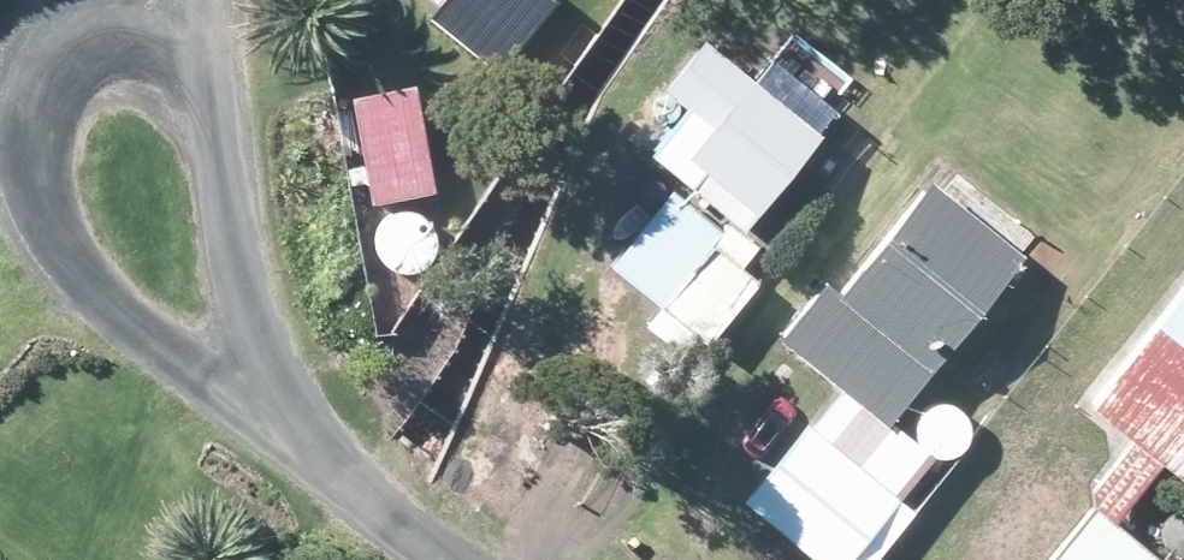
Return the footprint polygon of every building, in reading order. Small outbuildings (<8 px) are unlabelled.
[(501,69),(557,1),(556,0),(454,0),(438,19),(501,69)] [(826,145),(702,44),(665,90),(692,113),(654,159),(750,237),(826,145)] [(436,196),(413,92),(354,104),(376,209),(436,196)] [(840,390),(745,506),(812,559),(847,559),(932,457),(890,423),(1022,261),(936,191),(844,305),(826,291),(783,343),(840,390)] [(674,195),(610,272),(665,316),(728,239),(674,195)] [(1099,402),(1183,471),(1183,299),(1099,402)] [(1048,559),(1163,559),(1094,504),(1048,559)]
